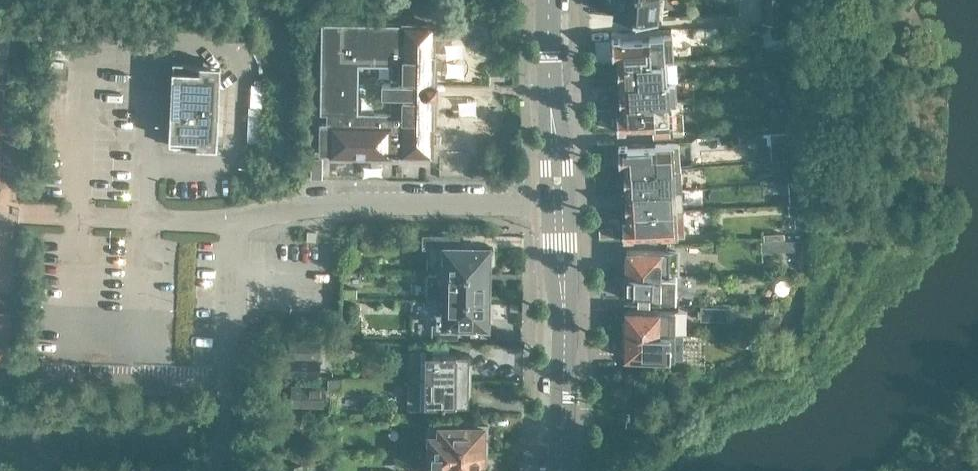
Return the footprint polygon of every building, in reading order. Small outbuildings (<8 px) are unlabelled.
[(664,0),(612,0),(616,2),(616,3),(615,14),(617,15),(617,14),(662,18),(664,0)] [(783,0),(762,0),(762,9),(783,9),(783,0)] [(783,21),(783,9),(762,9),(763,22),(783,21)] [(436,82),(436,53),(434,53),(435,23),(393,23),(322,22),(321,112),(328,112),(327,122),(321,122),(320,153),(331,153),(331,155),(392,156),(392,154),(433,155),(433,126),(435,126),(436,96),(437,96),(437,82),(436,82)] [(617,56),(617,64),(659,61),(658,53),(671,52),(670,37),(621,40),(621,37),(612,38),(613,56),(617,56)] [(660,82),(659,61),(617,64),(619,84),(660,82)] [(221,64),(174,62),(170,144),(172,144),(172,145),(180,145),(182,145),(218,146),(221,64)] [(787,74),(764,76),(765,95),(788,94),(787,74)] [(661,102),(660,82),(619,84),(620,104),(661,102)] [(670,101),(661,102),(620,104),(621,112),(617,112),(618,130),(626,130),(626,127),(654,125),(654,132),(672,131),(670,101)] [(783,105),(770,106),(771,126),(784,125),(783,105)] [(802,146),(801,128),(792,128),(792,146),(802,146)] [(770,138),(772,159),(786,158),(785,137),(770,138)] [(624,171),(657,169),(674,168),(673,143),(656,144),(656,147),(628,148),(628,145),(619,146),(620,164),(624,164),(624,165),(625,170),(624,170),(624,171)] [(800,161),(785,162),(787,181),(789,181),(802,180),(800,161)] [(658,190),(657,169),(624,171),(626,192),(658,190)] [(790,199),(778,200),(778,205),(789,204),(791,204),(803,203),(804,203),(804,200),(802,180),(789,181),(790,199)] [(659,210),(658,190),(626,192),(627,212),(659,210)] [(676,209),(659,210),(627,212),(627,214),(628,218),(627,218),(627,220),(623,220),(624,238),(633,238),(633,235),(669,232),(669,236),(678,235),(676,209)] [(331,240),(331,232),(322,232),(322,240),(331,240)] [(347,233),(347,244),(356,244),(356,232),(347,233)] [(439,247),(438,272),(491,274),(491,259),(489,259),(489,247),(459,247),(460,234),(423,234),(423,247),(439,247)] [(676,251),(627,250),(627,252),(628,252),(628,257),(627,257),(627,260),(624,263),(624,269),(626,272),(626,273),(665,274),(675,275),(676,251)] [(347,272),(347,284),(355,285),(355,272),(347,272)] [(491,274),(438,272),(438,298),(491,299),(491,284),(488,284),(488,274),(491,274)] [(665,298),(665,274),(626,273),(626,275),(623,277),(623,284),(626,287),(626,290),(627,290),(627,295),(626,295),(626,297),(665,298)] [(342,296),(357,296),(357,288),(342,287),(342,296)] [(490,314),(491,299),(438,298),(438,323),(433,323),(432,337),(458,337),(458,324),(487,325),(488,314),(490,314)] [(700,320),(718,320),(718,308),(701,308),(700,320)] [(673,310),(665,310),(626,310),(626,312),(627,312),(627,316),(626,316),(626,320),(623,322),(623,329),(625,332),(625,333),(673,334),(673,310)] [(683,334),(673,334),(625,333),(625,334),(622,337),(622,344),(625,346),(625,350),(626,350),(626,355),(625,355),(625,357),(682,358),(683,334)] [(320,356),(320,341),(290,340),(290,356),(320,356)] [(470,353),(461,353),(446,353),(446,352),(443,352),(443,353),(426,353),(426,378),(472,379),(472,363),(470,363),(470,353)] [(681,380),(681,371),(662,371),(662,380),(681,380)] [(472,394),(472,379),(426,378),(425,404),(442,404),(442,405),(446,405),(446,404),(469,404),(470,394),(472,394)] [(292,405),(324,407),(324,386),(292,385),(292,405)] [(488,425),(455,424),(427,423),(427,434),(431,434),(430,447),(430,450),(488,451),(488,425)] [(488,451),(430,450),(430,453),(430,470),(487,470),(488,451)]
